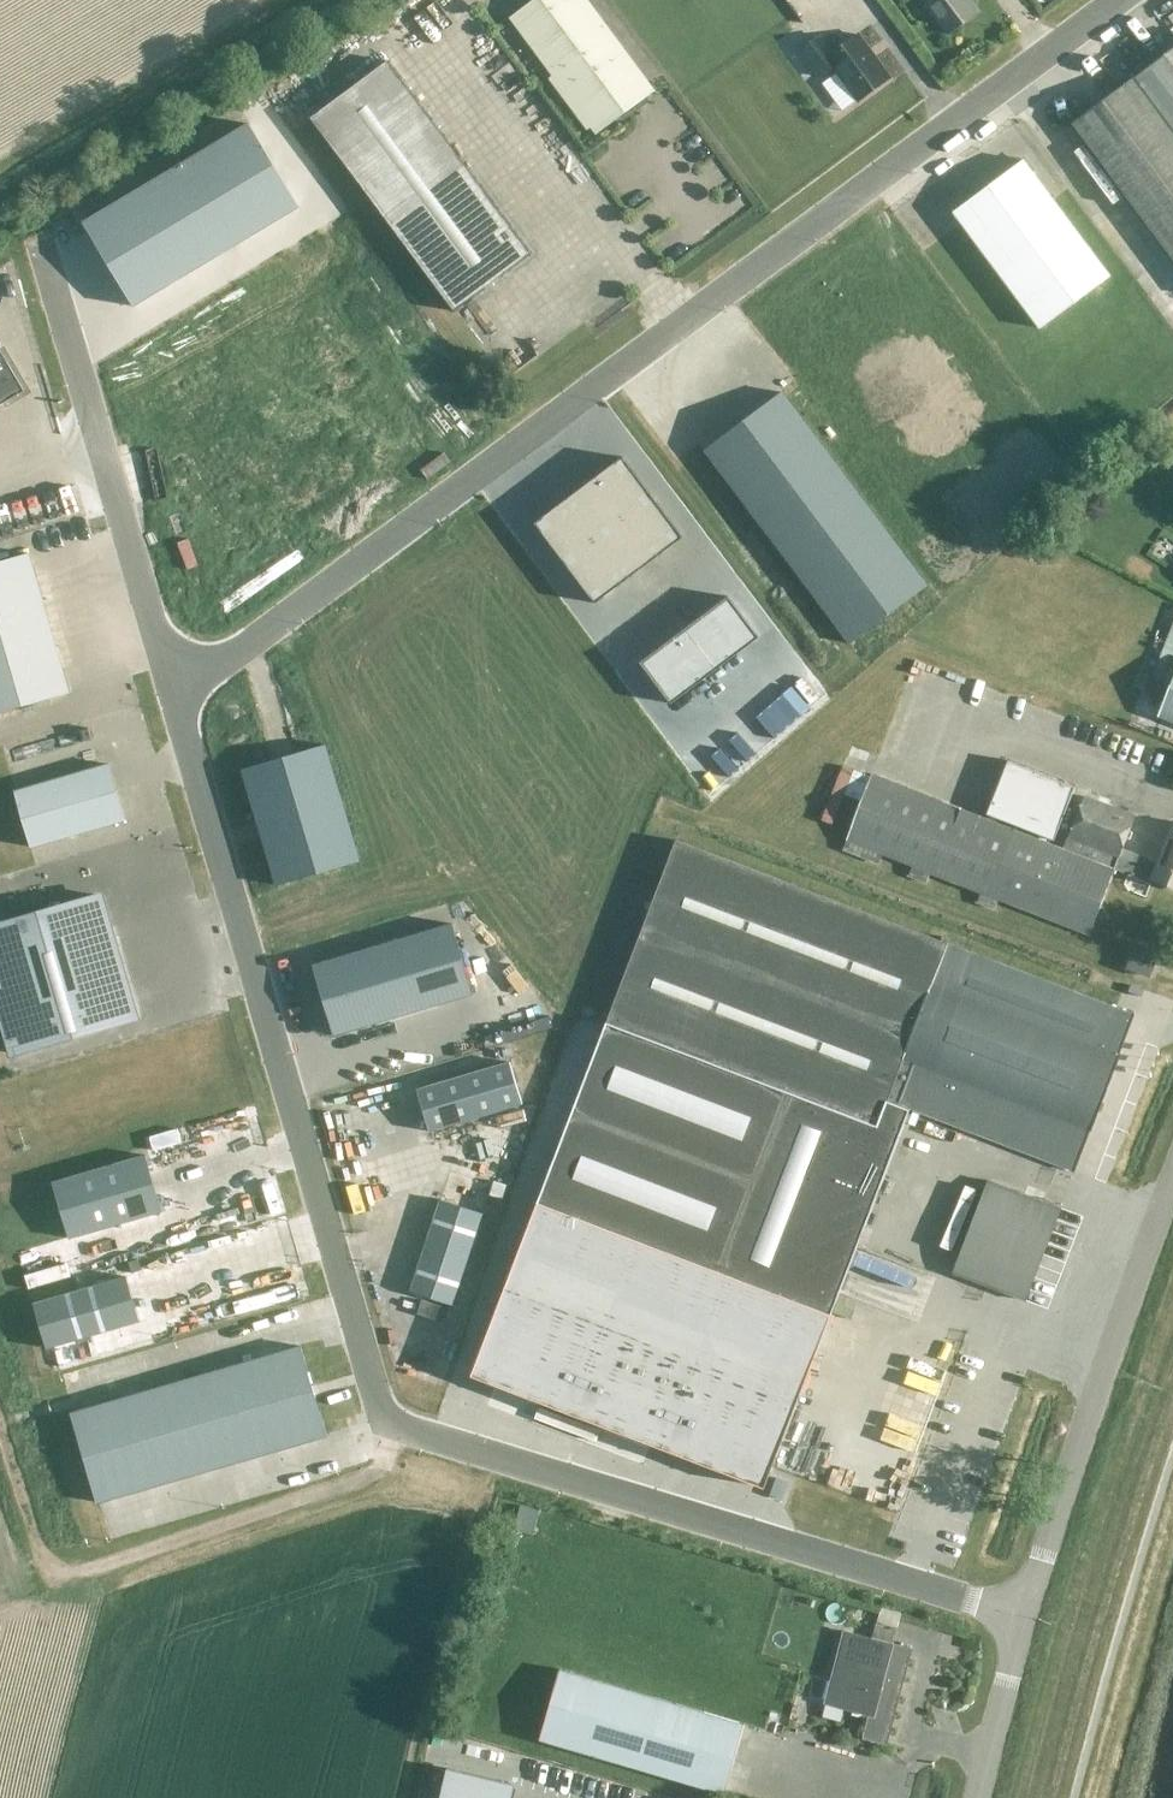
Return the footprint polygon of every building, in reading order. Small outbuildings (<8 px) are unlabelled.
[(507,18),(593,134),(614,119),(621,121),(646,102),(646,95),(652,91),(585,0),(531,0),(507,18)] [(946,34),(975,12),(967,0),(920,0),(946,34)] [(1172,5),(1172,0),(1154,0),(1159,11),(1172,5)] [(816,35),(794,51),(816,80),(832,68),(855,100),(887,77),(855,34),(830,53),(816,35)] [(1132,77),(1172,131),(1172,46),(1132,77)] [(529,254),(385,61),(308,118),(451,311),(529,254)] [(1132,77),(1070,123),(1172,260),(1172,131),(1132,77)] [(249,121),(82,222),(132,305),(300,205),(249,121)] [(1021,160),(951,212),(1038,328),(1108,276),(1021,160)] [(1168,295),(1156,302),(1172,327),(1172,303),(1168,295)] [(0,354),(0,405),(22,392),(0,354)] [(781,391),(703,449),(848,642),(926,584),(781,391)] [(682,536),(621,455),(533,522),(594,602),(682,536)] [(0,560),(0,711),(69,691),(29,552),(0,560)] [(758,636),(727,594),(638,660),(670,702),(758,636)] [(1156,715),(1172,721),(1172,669),(1156,715)] [(359,859),(324,744),(241,768),(275,884),(359,859)] [(985,819),(994,822),(996,816),(1038,833),(1036,839),(1043,841),(1045,836),(1052,839),(1073,786),(1006,759),(985,812),(988,813),(985,819)] [(14,790),(30,846),(123,819),(107,763),(14,790)] [(978,891),(975,900),(993,907),(996,898),(1088,933),(1114,867),(1150,881),(1152,876),(1172,884),(1172,821),(1157,862),(1120,848),(1133,815),(1082,795),(1066,836),(1061,848),(1043,841),(1036,839),(994,822),(985,819),(869,773),(852,769),(843,793),(859,799),(840,849),(876,863),(880,853),(910,864),(906,874),(925,881),(929,872),(978,891)] [(1133,1014),(674,839),(471,1374),(762,1485),(906,1107),(1073,1170),(1133,1014)] [(95,893),(0,921),(0,1002),(15,1053),(132,1019),(95,893)] [(472,992),(451,922),(312,964),(333,1034),(472,992)] [(1148,976),(1157,952),(1134,943),(1125,967),(1148,976)] [(509,1061),(416,1088),(428,1131),(521,1104),(509,1061)] [(425,1152),(447,1144),(444,1134),(421,1143),(425,1152)] [(144,1154),(51,1181),(68,1237),(160,1210),(144,1154)] [(952,1272),(1024,1299),(1059,1207),(986,1182),(952,1272)] [(451,1303),(481,1212),(440,1198),(410,1290),(451,1303)] [(125,1275),(32,1303),(45,1347),(138,1320),(125,1275)] [(70,1412),(82,1453),(97,1501),(325,1434),(299,1345),(70,1412)] [(905,1360),(899,1377),(933,1389),(939,1372),(905,1360)] [(825,1412),(829,1389),(802,1384),(797,1407),(825,1412)] [(867,1713),(863,1732),(885,1737),(908,1646),(892,1642),(895,1630),(874,1625),(871,1637),(842,1629),(824,1702),(867,1713)] [(558,1668),(537,1737),(722,1792),(743,1722),(558,1668)] [(438,1797),(510,1797),(514,1783),(445,1767),(438,1797)]
